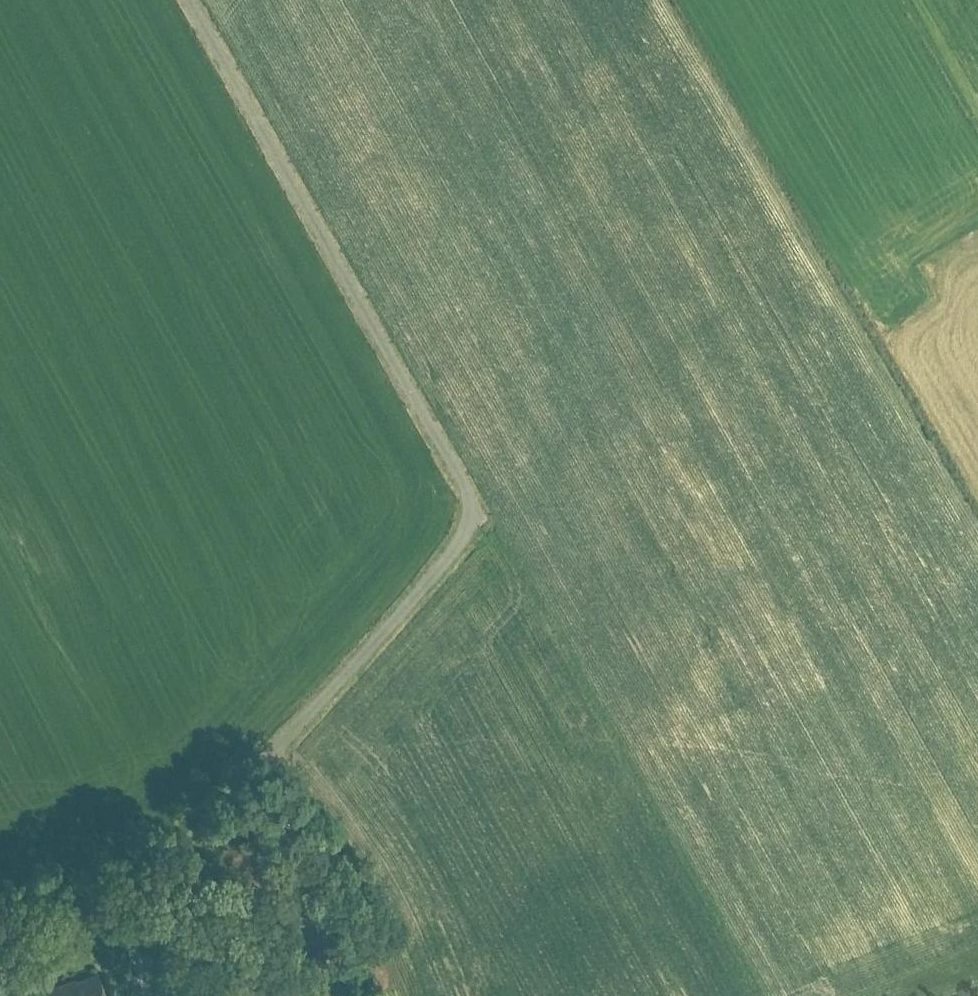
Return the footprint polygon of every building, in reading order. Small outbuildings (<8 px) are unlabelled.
[(156,944),(147,947),(154,965),(163,962),(156,944)] [(47,995),(106,995),(99,975),(77,982),(76,981),(45,991),(47,995)]
